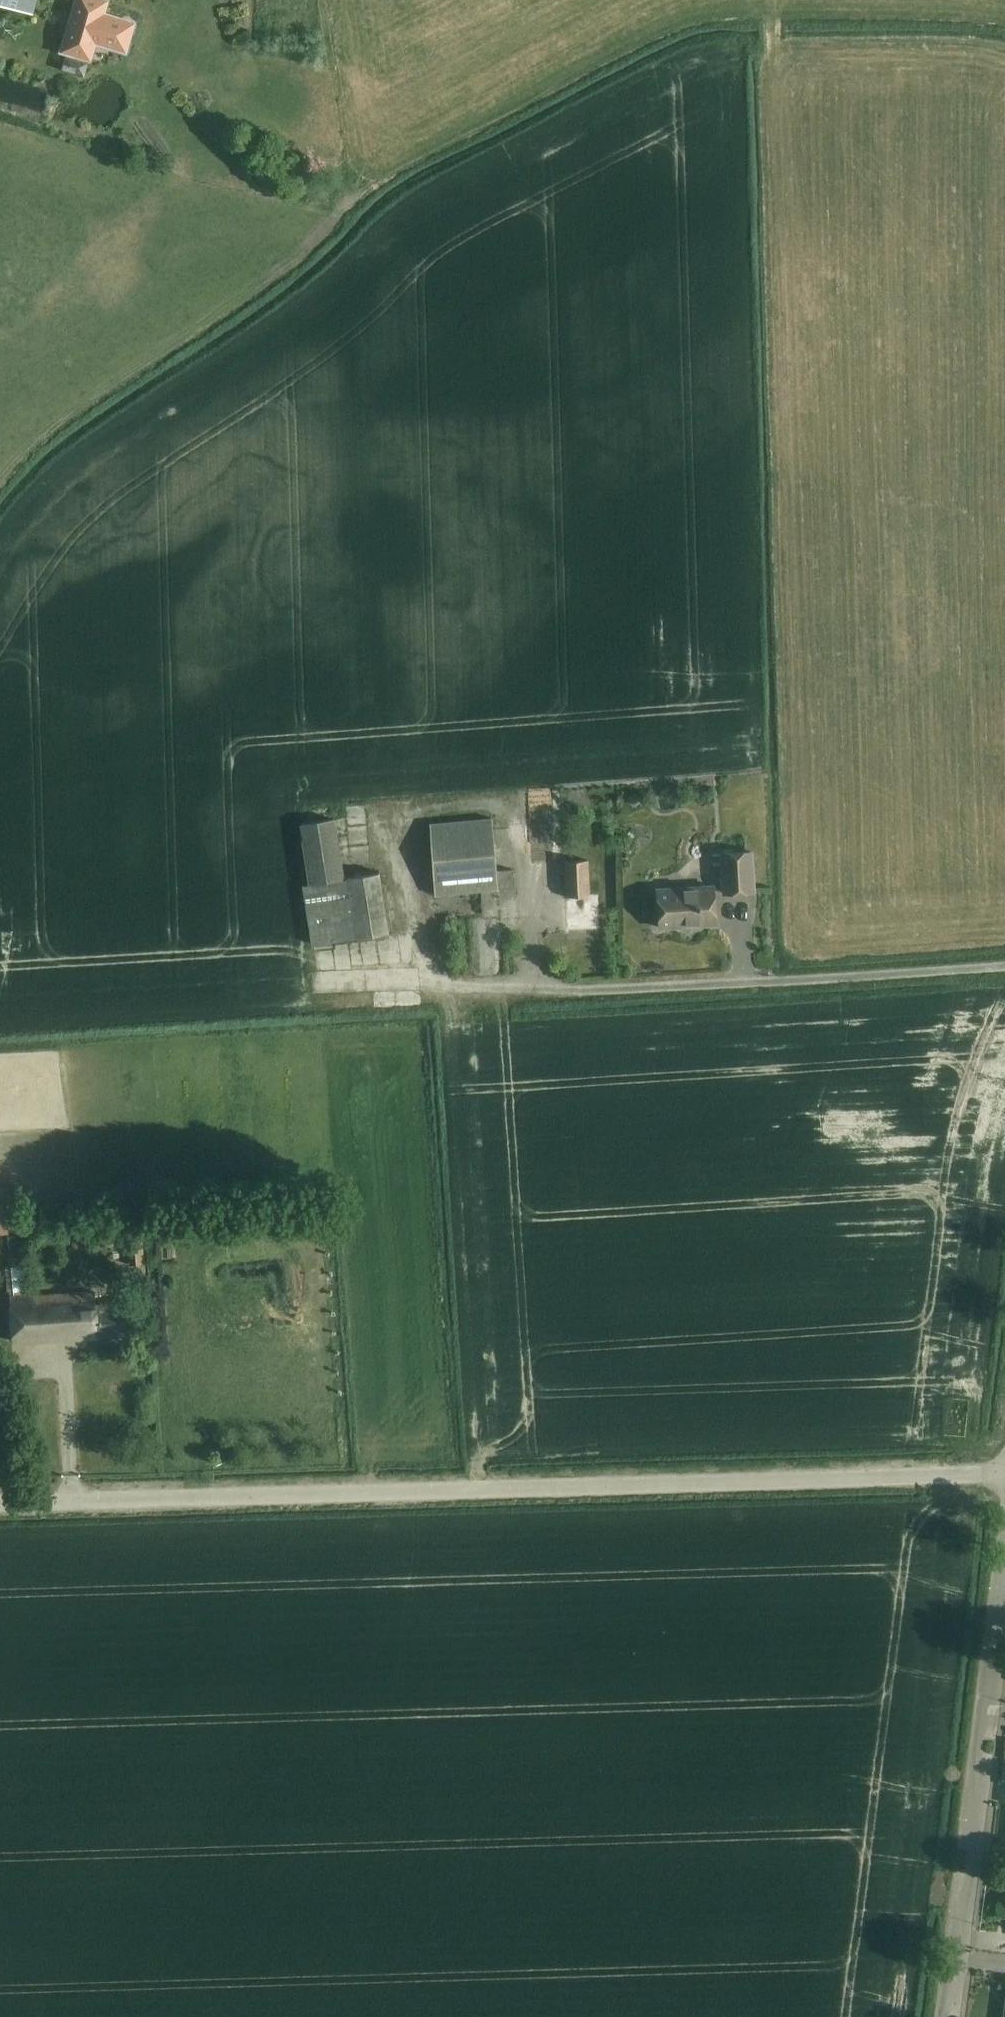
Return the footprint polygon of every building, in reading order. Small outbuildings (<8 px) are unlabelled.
[(33,14),(37,0),(0,0),(0,5),(33,14)] [(80,57),(85,41),(108,48),(108,47),(126,52),(134,23),(94,11),(97,0),(76,0),(61,51),(80,57)] [(378,873),(343,878),(333,819),(300,824),(310,884),(303,885),(312,944),(387,932),(387,933),(388,933),(379,872),(378,872),(378,873)] [(514,888),(513,869),(495,871),(490,819),(428,824),(434,895),(514,888)] [(721,854),(723,893),(753,892),(751,852),(721,854)] [(566,861),(567,910),(567,930),(599,930),(598,885),(589,885),(589,860),(566,861)] [(657,901),(659,928),(687,926),(687,923),(696,923),(697,925),(715,924),(713,886),(667,889),(668,900),(657,901)] [(0,1209),(0,1235),(11,1234),(10,1209),(0,1209)] [(144,1264),(142,1238),(127,1239),(130,1265),(144,1264)] [(31,1295),(30,1265),(8,1266),(12,1341),(125,1335),(123,1303),(96,1304),(95,1292),(31,1295)]
